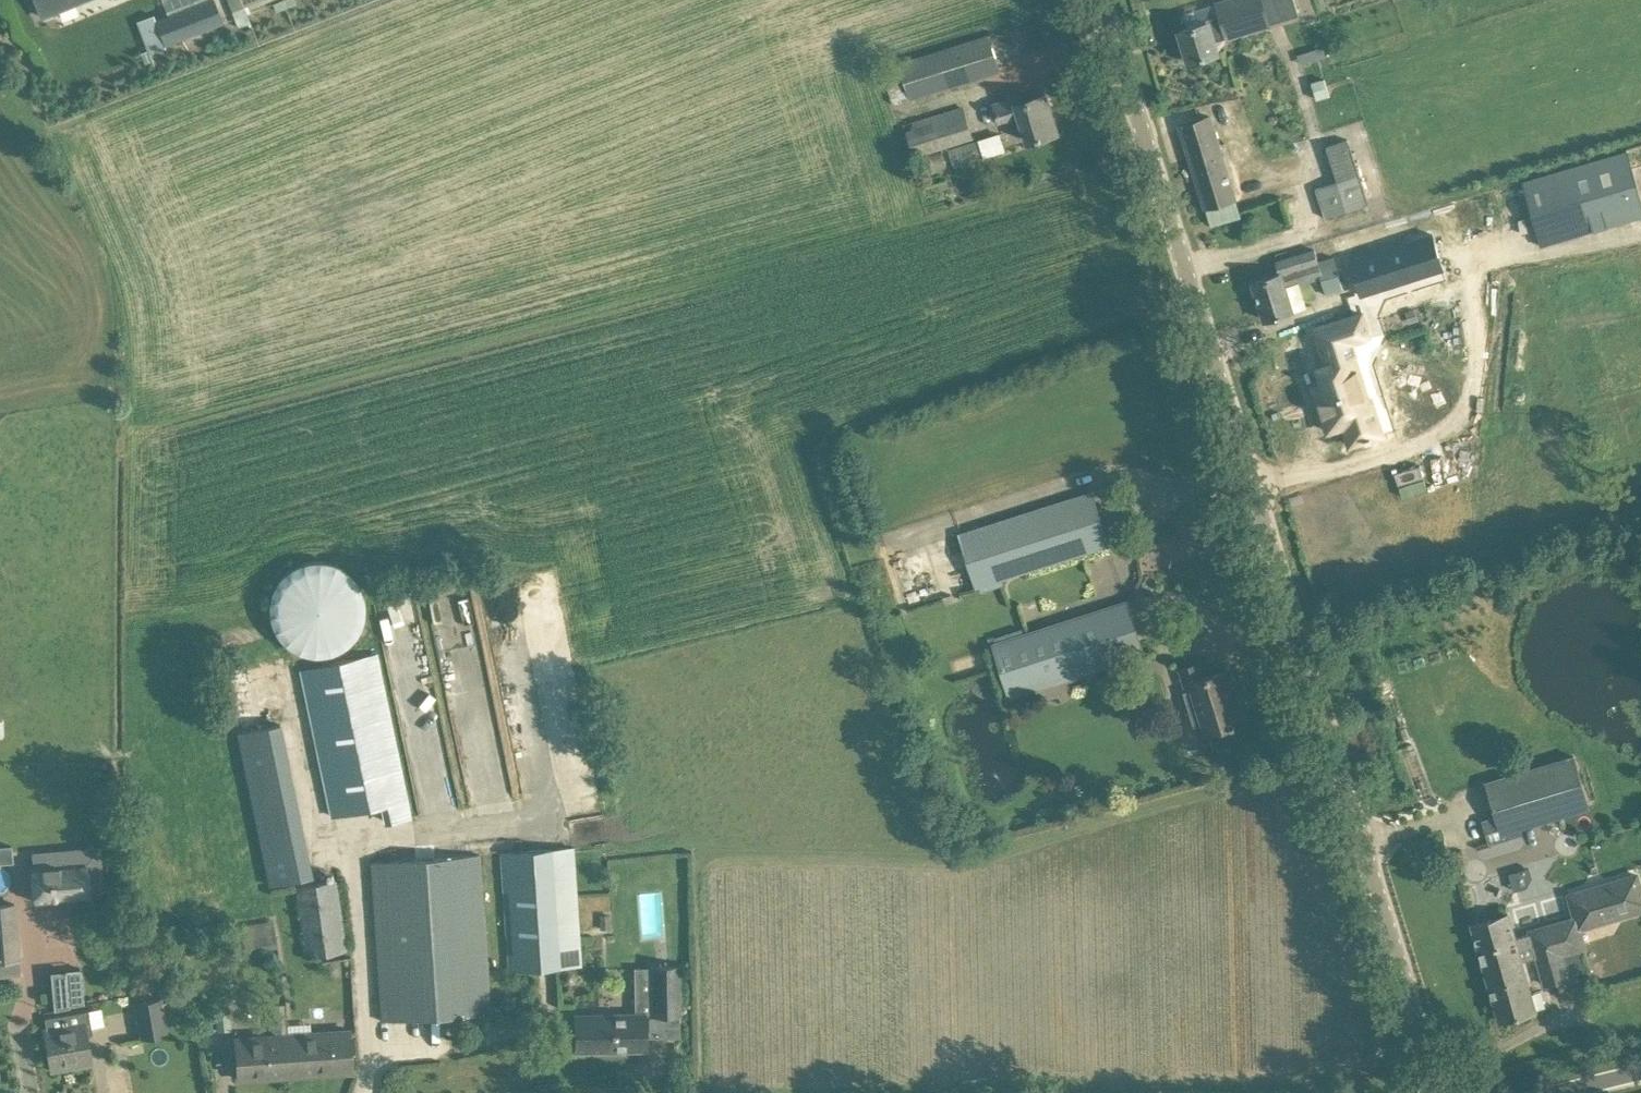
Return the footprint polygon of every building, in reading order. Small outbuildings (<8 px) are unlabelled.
[(42,18),(88,0),(36,0),(42,18)] [(156,19),(166,45),(223,23),(215,0),(204,0),(156,19)] [(238,26),(250,21),(246,9),(269,0),(228,0),(238,26)] [(1210,54),(1219,51),(1214,35),(1226,31),(1228,36),(1269,23),(1262,0),(1226,0),(1217,3),(1221,14),(1207,19),(1208,21),(1180,30),(1189,61),(1210,54)] [(893,104),(912,98),(999,70),(988,35),(901,63),(882,69),(893,104)] [(1325,44),(1299,52),(1302,62),(1328,54),(1325,44)] [(1326,76),(1313,80),(1318,97),(1330,93),(1326,76)] [(1028,141),(1037,138),(1057,131),(1045,93),(1023,100),(1022,95),(995,103),(1000,120),(1020,114),(1028,141)] [(962,105),(910,122),(911,128),(905,129),(914,157),(973,138),(962,105)] [(1206,209),(1236,200),(1210,115),(1201,118),(1181,124),(1206,209)] [(949,149),(955,168),(985,159),(984,157),(1005,150),(999,133),(949,149)] [(1338,181),(1317,188),(1325,216),(1368,203),(1368,202),(1367,198),(1348,138),(1327,145),(1338,181)] [(927,173),(947,166),(943,152),(923,158),(927,173)] [(1524,181),(1542,245),(1640,216),(1640,200),(1627,152),(1524,181)] [(1432,234),(1351,259),(1362,294),(1363,294),(1361,289),(1408,274),(1409,279),(1443,269),(1432,234)] [(1317,387),(1315,388),(1328,430),(1345,425),(1350,444),(1373,438),(1367,419),(1356,422),(1350,406),(1369,399),(1355,355),(1352,356),(1348,342),(1370,336),(1362,313),(1315,327),(1327,364),(1320,366),(1326,385),(1317,388),(1317,387)] [(1413,470),(1396,475),(1399,485),(1416,480),(1413,470)] [(975,587),(1109,545),(1092,491),(958,533),(975,587)] [(271,600),(270,606),(270,613),(271,619),(273,625),(276,631),(278,634),(279,636),(283,641),(287,645),(292,648),(297,651),(303,654),(310,655),(317,656),(322,655),(328,654),(334,652),(340,650),(344,647),(348,644),(351,640),(355,636),(358,631),(361,626),(362,621),(363,616),(364,610),(364,604),(363,598),(361,592),(358,587),(357,584),(355,581),(351,576),(347,573),(343,570),(339,568),(335,566),(330,564),(324,563),(317,562),(310,563),(303,564),(297,566),(291,570),(285,575),(280,580),(276,586),(273,593),(271,600)] [(1139,633),(1120,639),(1109,607),(1107,608),(992,644),(1009,696),(1123,659),(1126,658),(1145,652),(1139,633)] [(300,670),(331,817),(382,806),(386,824),(412,819),(376,654),(372,655),(370,647),(304,661),(306,669),(300,670)] [(1198,735),(1236,724),(1235,723),(1243,720),(1237,701),(1233,703),(1228,686),(1232,685),(1227,670),(1205,677),(1201,662),(1180,669),(1187,690),(1184,691),(1198,735)] [(281,723),(237,732),(269,886),(313,877),(281,723)] [(1490,841),(1521,832),(1521,829),(1590,808),(1575,756),(1486,782),(1496,817),(1484,821),(1490,841)] [(508,971),(583,966),(576,848),(501,852),(508,971)] [(58,865),(32,868),(35,901),(89,896),(89,892),(104,891),(102,868),(87,870),(85,853),(57,856),(58,865)] [(371,861),(372,873),(382,1020),(490,1013),(480,854),(371,861)] [(1580,927),(1640,910),(1640,887),(1637,874),(1569,893),(1576,916),(1580,927)] [(334,879),(295,886),(308,956),(346,949),(334,879)] [(0,904),(0,960),(20,959),(15,903),(0,904)] [(106,930),(120,924),(115,913),(101,919),(106,930)] [(1515,937),(1509,913),(1472,923),(1484,968),(1521,957),(1522,960),(1538,956),(1532,932),(1515,937)] [(600,915),(600,930),(611,929),(610,915),(600,915)] [(1586,947),(1580,927),(1576,916),(1542,926),(1543,929),(1532,932),(1538,956),(1539,960),(1562,953),(1586,947)] [(266,927),(233,932),(237,954),(269,948),(266,927)] [(1569,977),(1562,953),(1539,960),(1546,984),(1569,977)] [(1536,1009),(1522,960),(1521,957),(1484,968),(1499,1020),(1536,1009)] [(680,1014),(678,963),(652,964),(653,1015),(680,1014)] [(59,1004),(85,1003),(83,967),(57,968),(59,1004)] [(164,1035),(159,1000),(136,1003),(141,1038),(164,1035)] [(284,1002),(270,1003),(271,1019),(285,1018),(284,1002)] [(91,1027),(106,1024),(103,1006),(88,1009),(44,1017),(47,1028),(44,1029),(52,1070),(92,1063),(86,1034),(92,1033),(91,1027)] [(646,1048),(645,1026),(645,1013),(575,1015),(576,1050),(646,1048)] [(350,1030),(291,1034),(292,1045),(286,1046),(288,1075),(352,1070),(350,1030)] [(292,1045),(291,1034),(235,1038),(238,1078),(288,1075),(286,1046),(292,1045)]
